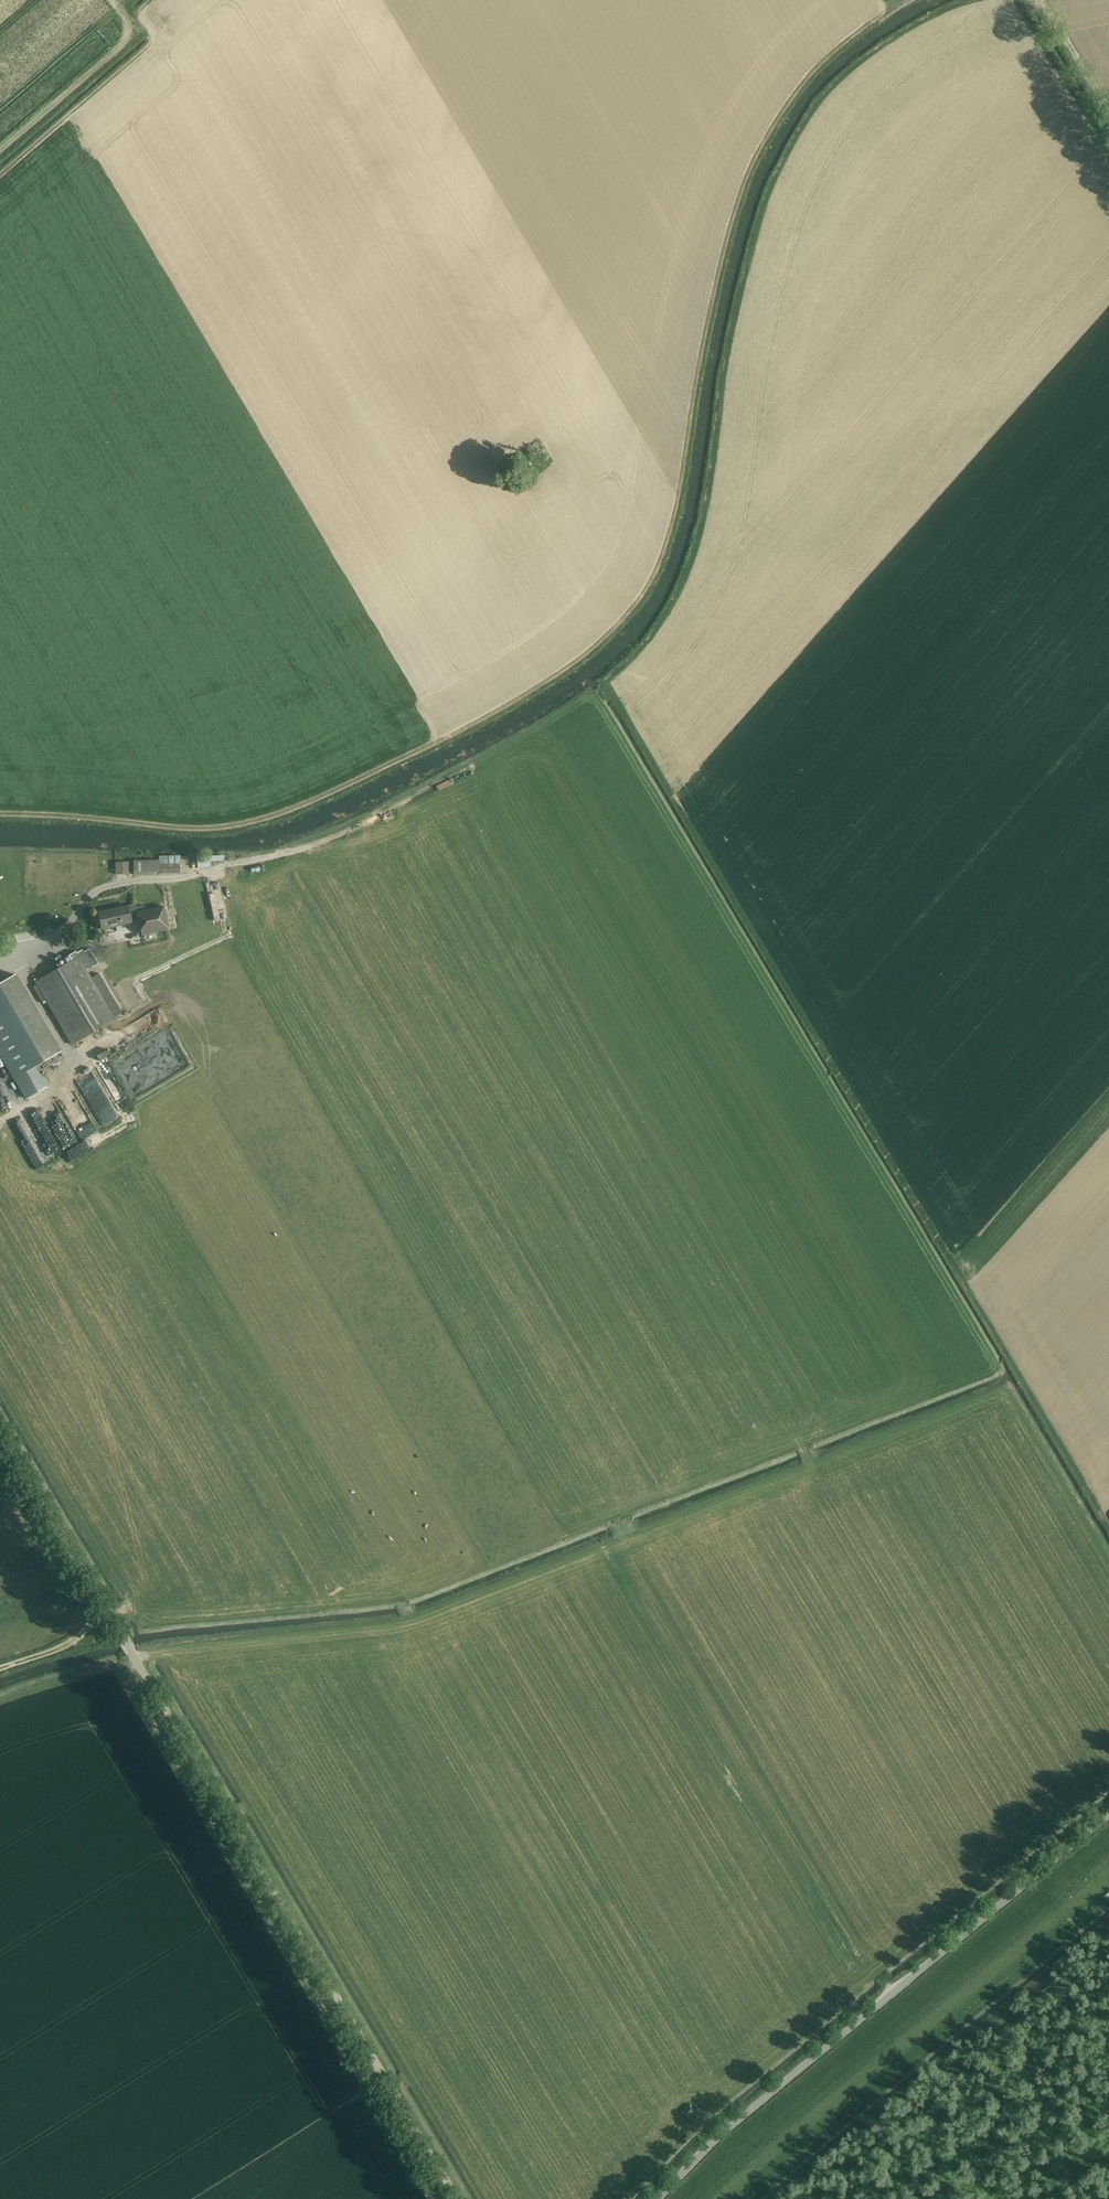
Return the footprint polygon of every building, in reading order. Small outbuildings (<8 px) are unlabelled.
[(525,471),(531,465),(527,460),(521,466),(525,471)] [(134,876),(175,874),(181,874),(180,856),(159,857),(159,861),(133,861),(134,876)] [(129,875),(129,862),(115,863),(115,875),(129,875)] [(127,906),(97,912),(101,930),(116,927),(117,931),(122,931),(121,925),(131,923),(131,922),(138,921),(141,935),(168,929),(163,906),(145,910),(144,906),(136,907),(136,904),(127,906)] [(90,978),(77,957),(35,982),(72,1045),(115,1020),(114,1019),(121,1014),(98,974),(90,978)] [(0,983),(0,1054),(27,1100),(47,1087),(35,1067),(60,1052),(15,974),(0,983)] [(700,2115),(690,2104),(681,2112),(691,2123),(700,2115)]
